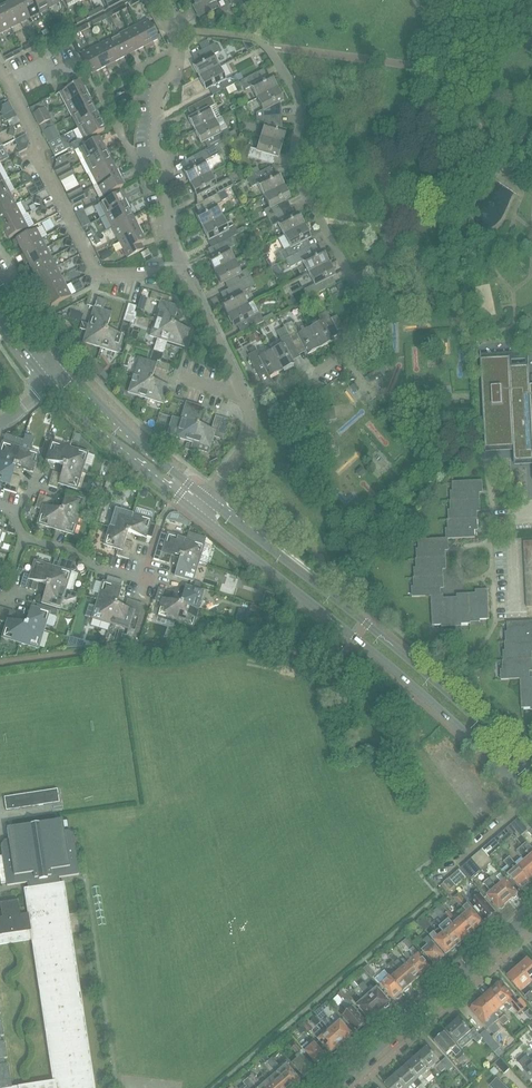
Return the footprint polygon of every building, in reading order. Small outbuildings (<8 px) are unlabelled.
[(10,3),(21,23),(30,18),(21,0),(15,0),(10,3)] [(30,18),(40,13),(33,0),(21,0),(30,18)] [(40,13),(49,9),(45,0),(33,0),(40,13)] [(49,9),(59,3),(57,0),(45,0),(49,9)] [(199,10),(205,7),(209,13),(218,8),(215,2),(218,0),(194,0),(199,10)] [(0,4),(0,6),(11,28),(21,23),(10,3),(5,6),(3,2),(0,4)] [(11,28),(0,6),(0,34),(11,28)] [(148,19),(138,25),(150,48),(154,46),(153,42),(158,40),(148,19)] [(150,48),(138,25),(128,29),(139,50),(144,47),(146,50),(150,48)] [(139,50),(128,29),(119,34),(131,58),(135,56),(134,52),(139,50)] [(131,58),(119,34),(109,39),(120,59),(125,57),(127,60),(131,58)] [(120,59),(109,39),(100,44),(112,68),(116,65),(115,62),(120,59)] [(193,65),(199,77),(219,67),(213,55),(219,52),(215,44),(210,46),(207,42),(199,46),(206,58),(193,65)] [(112,68),(100,44),(91,49),(101,69),(106,67),(108,70),(112,68)] [(101,69),(91,49),(81,54),(93,78),(97,75),(96,72),(101,69)] [(219,67),(199,77),(205,89),(218,83),(222,91),(235,84),(231,75),(225,79),(219,67)] [(251,86),(257,98),(277,88),(270,76),(261,81),(257,73),(241,81),(245,90),(251,86)] [(59,92),(66,105),(88,93),(85,89),(83,90),(79,83),(79,82),(59,92)] [(256,113),(256,118),(271,117),(270,107),(283,100),(277,88),(257,98),(263,110),(256,113)] [(66,105),(72,117),(91,107),(87,99),(90,98),(88,93),(66,105)] [(188,118),(195,130),(214,120),(208,108),(214,105),(210,97),(197,104),(201,112),(188,118)] [(72,117),(78,128),(100,117),(98,113),(95,114),(91,107),(72,117)] [(33,114),(36,120),(48,114),(45,108),(33,114)] [(48,114),(36,120),(39,126),(51,120),(48,114)] [(100,117),(78,128),(84,141),(104,131),(104,130),(103,130),(100,123),(102,122),(100,117)] [(214,120),(195,130),(201,143),(214,136),(218,144),(236,134),(234,130),(229,133),(226,129),(227,128),(221,117),(214,120)] [(264,125),(260,137),(282,144),(286,131),(272,127),(271,117),(256,118),(257,123),(264,125)] [(10,121),(4,119),(2,125),(8,127),(9,128),(13,126),(10,121)] [(60,138),(57,132),(54,126),(42,132),(46,139),(48,144),(60,138)] [(64,137),(63,136),(60,138),(62,143),(68,145),(70,139),(64,137)] [(282,144),(260,137),(256,150),(250,148),(248,157),(261,161),(264,153),(278,157),(282,144)] [(80,163),(85,161),(107,149),(104,145),(102,146),(98,139),(98,138),(74,151),(80,163)] [(29,142),(18,147),(17,148),(19,153),(27,149),(29,142)] [(219,154),(215,146),(207,151),(206,150),(193,157),(197,165),(184,172),(190,184),(210,174),(204,162),(219,154)] [(85,161),(91,173),(110,163),(106,155),(109,154),(107,149),(85,161)] [(54,169),(58,175),(70,169),(67,162),(64,156),(57,160),(54,169)] [(91,173),(97,185),(119,173),(117,169),(114,170),(110,163),(91,173)] [(70,169),(58,175),(61,181),(73,175),(70,169)] [(257,184),(263,196),(283,185),(277,173),(264,180),(260,172),(247,179),(251,187),(257,184)] [(119,173),(97,185),(103,197),(123,187),(123,186),(122,186),(119,179),(121,178),(119,173)] [(30,176),(24,174),(22,180),(28,182),(29,183),(32,181),(30,176)] [(216,185),(210,174),(190,184),(196,196),(210,189),(213,196),(226,190),(234,186),(231,181),(227,179),(216,185)] [(40,177),(33,181),(36,187),(39,192),(45,189),(40,177)] [(9,193),(3,181),(0,183),(0,198),(9,193)] [(264,210),(268,218),(280,212),(277,204),(290,198),(283,185),(263,196),(269,207),(264,210)] [(66,193),(70,199),(82,192),(79,186),(66,193)] [(229,197),(226,190),(213,196),(205,201),(209,209),(196,215),(202,228),(222,218),(215,205),(221,202),(221,201),(229,197)] [(82,192),(70,199),(73,205),(85,199),(82,192)] [(16,205),(9,193),(0,198),(0,213),(16,205)] [(100,203),(107,215),(128,204),(125,200),(123,201),(119,194),(119,193),(100,203)] [(42,200),(36,198),(34,204),(40,206),(41,207),(45,205),(42,200)] [(107,215),(113,227),(131,218),(127,210),(130,209),(128,204),(107,215)] [(22,217),(16,205),(0,213),(0,228),(22,217)] [(278,224),(284,235),(304,225),(298,213),(285,220),(280,212),(268,218),(272,227),(278,224)] [(0,228),(0,229),(2,232),(5,231),(9,239),(28,229),(22,217),(0,228)] [(113,227),(119,239),(140,228),(137,224),(135,225),(131,218),(113,227)] [(225,240),(230,238),(238,234),(233,225),(227,228),(222,218),(202,228),(208,240),(222,233),(225,240)] [(280,260),(281,262),(301,251),(297,244),(310,237),(304,225),(284,235),(290,247),(280,252),(283,258),(280,260)] [(140,228),(119,239),(125,251),(124,251),(128,258),(144,249),(141,243),(144,242),(143,241),(140,234),(142,233),(140,228)] [(19,244),(21,249),(42,238),(37,229),(13,241),(15,246),(19,244)] [(21,256),(23,260),(47,248),(42,238),(21,249),(24,254),(21,256)] [(208,259),(215,271),(234,261),(228,249),(234,246),(230,238),(225,240),(217,245),(222,252),(208,259)] [(29,263),(31,268),(51,257),(47,248),(23,260),(25,265),(29,263)] [(302,261),(309,273),(328,263),(322,250),(309,257),(305,249),(301,251),(281,262),(282,264),(287,262),(290,267),(302,261)] [(143,258),(145,257),(150,255),(148,250),(141,253),(143,258)] [(30,275),(33,279),(56,267),(51,257),(31,268),(34,273),(30,275)] [(234,277),(238,284),(251,278),(246,269),(240,272),(234,261),(215,271),(221,283),(234,277)] [(328,263),(309,273),(314,284),(304,290),(308,298),(326,289),(322,281),(335,275),(328,263)] [(38,282),(41,287),(61,276),(56,267),(33,279),(35,283),(38,282)] [(40,294),(43,298),(66,286),(61,276),(41,287),(44,292),(40,294)] [(221,303),(227,315),(247,304),(241,292),(255,285),(251,278),(238,284),(230,288),(234,296),(221,303)] [(66,286),(43,298),(45,302),(48,301),(51,306),(71,296),(66,286)] [(163,295),(152,292),(150,298),(161,302),(163,295)] [(97,298),(89,324),(105,329),(107,329),(111,313),(103,310),(106,301),(97,298)] [(170,305),(166,303),(161,302),(156,316),(153,315),(152,318),(171,324),(172,323),(173,322),(178,307),(170,305)] [(247,304),(227,315),(234,327),(247,320),(251,328),(263,322),(253,302),(248,305),(247,304)] [(123,321),(130,323),(133,324),(136,313),(134,312),(136,307),(128,304),(123,321)] [(321,322),(310,328),(320,348),(332,342),(325,329),(333,325),(336,331),(343,328),(336,316),(330,319),(327,312),(318,316),(321,322)] [(171,324),(152,318),(151,321),(154,322),(150,336),(160,339),(159,343),(157,342),(154,351),(163,354),(167,341),(172,326),(173,325),(172,323),(171,324)] [(83,342),(101,347),(106,331),(105,329),(89,324),(89,325),(82,322),(80,329),(87,331),(83,342)] [(283,326),(288,334),(295,347),(298,345),(297,343),(301,341),(308,354),(320,348),(310,328),(298,334),(292,322),(283,326)] [(174,324),(173,325),(172,326),(167,341),(184,347),(190,329),(174,324)] [(127,332),(120,330),(119,334),(108,331),(106,331),(101,347),(118,353),(123,335),(126,336),(127,332)] [(283,345),(271,351),(281,371),(294,364),(287,351),(295,347),(288,334),(280,339),(283,345)] [(281,371),(271,351),(260,356),(257,350),(248,355),(255,368),(263,364),(269,377),(281,371)] [(163,354),(154,351),(153,351),(150,362),(139,358),(134,375),(150,380),(152,379),(155,368),(160,369),(162,362),(161,362),(163,354)] [(480,353),(481,359),(485,451),(486,451),(486,448),(514,447),(514,448),(514,451),(515,464),(515,462),(531,461),(531,385),(530,385),(529,366),(528,366),(528,367),(519,367),(511,367),(510,367),(510,357),(509,357),(509,358),(500,359),(495,359),(481,360),(481,358),(481,355),(481,353),(480,353)] [(134,375),(131,374),(130,377),(133,378),(128,393),(146,398),(151,382),(150,380),(134,375)] [(153,381),(151,382),(146,398),(163,403),(168,386),(153,381)] [(186,403),(183,413),(181,420),(197,424),(199,424),(203,408),(186,403)] [(222,418),(221,422),(219,427),(212,424),(211,429),(200,426),(198,426),(193,443),(191,448),(208,454),(213,436),(223,440),(226,431),(229,420),(222,418)] [(180,422),(175,437),(190,442),(189,444),(187,443),(185,449),(190,451),(191,448),(193,443),(198,426),(197,424),(181,420),(178,419),(177,421),(180,422)] [(3,443),(0,451),(0,462),(13,466),(14,467),(16,466),(16,465),(21,448),(24,440),(5,434),(3,443)] [(45,440),(43,446),(39,460),(46,462),(46,461),(62,465),(63,465),(64,464),(69,447),(53,443),(55,436),(49,434),(47,441),(45,440)] [(87,453),(69,447),(64,464),(63,465),(65,467),(66,466),(82,471),(87,453)] [(39,454),(21,448),(16,465),(16,466),(17,467),(33,472),(39,454)] [(16,494),(18,487),(10,485),(11,480),(13,475),(15,469),(14,467),(13,466),(0,462),(0,482),(5,483),(4,490),(16,494)] [(66,466),(65,467),(63,468),(61,474),(60,479),(58,484),(77,489),(82,471),(66,466)] [(454,492),(454,501),(480,500),(479,491),(483,491),(482,481),(452,482),(453,491),(450,491),(450,492),(454,492)] [(66,493),(63,502),(61,509),(62,511),(63,512),(79,517),(85,499),(66,493)] [(59,510),(52,508),(47,507),(43,506),(45,497),(39,495),(35,508),(42,510),(37,524),(55,529),(60,513),(60,512),(59,510)] [(451,511),(452,520),(477,518),(477,510),(480,509),(480,500),(454,501),(450,501),(450,510),(448,510),(448,511),(451,511)] [(115,509),(109,527),(126,532),(126,533),(129,532),(128,531),(133,514),(115,509)] [(63,512),(62,511),(60,512),(60,513),(55,529),(73,535),(79,517),(63,512)] [(156,525),(150,523),(151,520),(133,514),(128,531),(129,532),(129,533),(145,538),(146,536),(152,538),(156,525)] [(477,518),(452,520),(447,520),(448,529),(446,529),(446,530),(449,530),(449,538),(448,538),(448,539),(475,538),(475,528),(478,528),(477,518)] [(116,556),(129,559),(131,553),(122,550),(124,546),(125,541),(127,534),(126,533),(126,532),(109,527),(104,545),(118,549),(116,556)] [(188,532),(186,539),(186,540),(181,555),(179,556),(181,559),(182,558),(198,563),(206,537),(188,532)] [(167,535),(161,533),(153,559),(159,561),(162,552),(167,554),(171,555),(178,557),(179,556),(181,555),(186,540),(186,539),(168,534),(167,535)] [(420,550),(420,559),(446,557),(445,549),(449,548),(448,539),(448,538),(418,540),(419,549),(416,549),(416,550),(420,550)] [(417,569),(418,578),(444,576),(443,567),(447,567),(446,557),(420,559),(416,559),(416,568),(414,568),(414,569),(417,569)] [(182,558),(181,559),(179,560),(174,576),(193,581),(198,563),(182,558)] [(54,562),(53,567),(48,583),(46,584),(48,586),(50,585),(65,590),(71,572),(77,570),(74,564),(60,560),(59,564),(54,562)] [(34,561),(30,576),(24,574),(20,586),(26,588),(29,580),(33,581),(38,583),(45,585),(46,584),(48,583),(53,567),(34,561)] [(107,576),(106,583),(103,582),(97,600),(114,605),(115,604),(117,603),(121,587),(120,587),(122,581),(107,576)] [(412,597),(431,596),(441,596),(441,586),(444,586),(444,576),(418,578),(413,578),(414,587),(412,587),(412,588),(415,588),(415,596),(412,597)] [(50,585),(48,586),(46,587),(41,603),(60,608),(62,599),(66,600),(76,597),(77,593),(65,590),(50,585)] [(185,586),(182,595),(180,602),(181,603),(182,605),(198,610),(204,592),(185,586)] [(156,617),(175,622),(180,606),(179,605),(178,603),(171,601),(167,600),(162,598),(165,590),(158,588),(154,600),(161,602),(156,617)] [(469,594),(470,619),(479,619),(479,622),(480,622),(480,620),(489,620),(488,590),(478,590),(478,593),(469,594)] [(471,624),(470,619),(469,594),(459,594),(460,598),(450,598),(452,624),(461,623),(461,627),(462,627),(462,624),(471,624)] [(452,627),(452,624),(450,598),(441,598),(441,596),(431,596),(433,626),(442,625),(442,628),(443,628),(442,624),(451,624),(451,627),(452,627)] [(114,605),(97,600),(95,607),(88,604),(85,616),(110,624),(115,607),(116,607),(115,604),(114,605)] [(129,609),(124,608),(118,606),(116,607),(115,607),(110,624),(135,631),(143,604),(136,602),(134,611),(129,609)] [(182,605),(181,603),(179,605),(180,606),(175,622),(193,628),(198,610),(182,605)] [(31,607),(27,619),(26,623),(27,624),(27,626),(44,630),(45,626),(52,628),(54,627),(56,619),(55,617),(57,610),(37,604),(36,608),(31,607)] [(4,608),(0,620),(0,621),(6,623),(2,638),(20,643),(25,627),(24,625),(24,624),(12,620),(7,619),(10,610),(4,608)] [(509,642),(531,640),(531,622),(507,623),(508,632),(505,632),(505,633),(509,633),(509,642)] [(27,626),(27,624),(24,625),(25,627),(20,643),(38,649),(44,630),(27,626)] [(507,660),(531,659),(531,650),(531,640),(509,642),(505,642),(505,651),(503,651),(503,652),(506,652),(507,660)] [(507,660),(502,661),(503,670),(501,670),(501,671),(504,670),(505,679),(501,679),(501,680),(520,679),(530,679),(530,669),(531,669),(531,659),(507,660)] [(531,707),(531,681),(530,681),(530,679),(520,679),(522,709),(531,708),(531,710),(531,707)] [(5,797),(7,811),(59,804),(57,790),(5,797)] [(518,819),(507,828),(517,840),(528,830),(518,819)] [(7,828),(8,840),(4,840),(1,845),(7,886),(31,882),(32,887),(29,887),(29,888),(24,889),(28,914),(20,915),(18,900),(0,903),(2,917),(0,918),(0,944),(32,940),(53,1081),(12,1087),(11,1087),(95,1087),(64,883),(59,883),(56,883),(55,880),(55,878),(79,875),(73,834),(68,831),(64,831),(62,820),(7,828)] [(494,839),(482,849),(489,857),(501,847),(494,839)] [(521,847),(531,860),(531,848),(527,842),(521,847)] [(515,863),(530,881),(531,879),(531,860),(521,847),(516,851),(522,857),(515,863)] [(489,857),(482,849),(472,858),(480,868),(490,859),(489,857)] [(531,882),(530,881),(515,863),(510,857),(505,861),(508,865),(501,871),(508,878),(509,877),(521,891),(531,882)] [(480,868),(472,858),(461,868),(472,880),(482,871),(480,868)] [(468,879),(460,869),(449,878),(454,884),(453,884),(457,888),(468,879)] [(494,875),(489,879),(509,902),(508,901),(511,898),(512,899),(513,898),(515,899),(517,897),(517,895),(518,894),(506,880),(501,875),(500,875),(497,877),(494,875)] [(454,884),(449,878),(444,883),(449,888),(453,884),(454,884)] [(508,902),(509,902),(489,879),(484,883),(491,892),(487,896),(499,910),(500,909),(502,909),(505,907),(505,905),(506,904),(505,904),(508,901),(508,902)] [(469,902),(470,903),(486,921),(485,922),(486,923),(487,923),(493,917),(492,916),(496,913),(476,890),(472,895),(474,897),(469,902)] [(463,909),(459,913),(475,931),(475,930),(477,931),(480,929),(480,927),(481,926),(479,924),(482,922),(483,923),(484,923),(464,900),(461,896),(455,900),(463,909)] [(446,916),(450,921),(465,939),(464,937),(467,935),(468,936),(469,935),(471,936),(474,934),(473,932),(475,931),(459,913),(455,916),(453,917),(449,913),(446,916)] [(450,921),(440,929),(456,947),(457,946),(459,947),(461,945),(461,943),(462,942),(461,940),(464,937),(465,939),(450,921)] [(456,947),(440,929),(440,928),(431,937),(446,955),(447,955),(445,953),(448,951),(450,952),(451,951),(453,952),(455,950),(455,948),(456,947)] [(422,951),(435,965),(436,964),(438,965),(440,962),(440,960),(441,959),(443,956),(444,957),(445,956),(425,933),(420,938),(427,946),(422,951)] [(416,957),(410,962),(422,976),(423,975),(424,976),(428,973),(427,972),(431,968),(414,947),(408,941),(404,944),(410,950),(416,957)] [(396,974),(391,978),(403,992),(404,991),(405,993),(409,989),(408,988),(413,984),(395,963),(388,955),(384,958),(389,964),(388,965),(396,974)] [(518,968),(531,984),(531,964),(528,959),(518,968)] [(398,960),(395,963),(413,984),(417,981),(418,982),(422,978),(421,977),(422,976),(410,962),(404,967),(398,960)] [(518,968),(508,977),(531,1004),(531,1003),(531,994),(531,993),(531,984),(518,968)] [(359,977),(355,980),(380,1012),(381,1011),(380,1011),(383,1009),(384,1009),(385,1008),(387,1008),(389,1006),(389,1004),(390,1003),(377,988),(373,991),(364,982),(363,983),(359,977)] [(391,978),(390,977),(380,985),(394,1000),(403,992),(391,978)] [(380,1012),(355,980),(354,981),(355,982),(348,988),(351,991),(355,991),(362,1000),(357,1005),(370,1021),(371,1020),(373,1020),(376,1018),(376,1016),(377,1015),(377,1014),(380,1012)] [(501,983),(491,991),(504,1005),(508,1002),(519,1013),(524,1009),(501,983)] [(491,991),(482,1000),(494,1014),(504,1025),(509,1020),(500,1009),(504,1005),(491,991)] [(343,992),(338,996),(343,1001),(341,1003),(348,1012),(343,1016),(356,1031),(355,1032),(357,1034),(357,1033),(357,1034),(365,1027),(364,1026),(367,1023),(356,1011),(358,1010),(348,998),(343,992)] [(494,1014),(482,1000),(471,1009),(494,1035),(501,1030),(490,1017),(494,1014)] [(316,1014),(317,1016),(322,1022),(342,1044),(353,1035),(341,1021),(335,1026),(335,1025),(332,1025),(331,1025),(327,1020),(329,1019),(321,1010),(316,1014)] [(446,1030),(453,1039),(458,1044),(471,1032),(471,1031),(467,1027),(460,1018),(459,1019),(461,1020),(457,1024),(456,1022),(447,1030),(446,1030)] [(12,1087),(8,1064),(4,1064),(3,1059),(7,1058),(5,1042),(1,1042),(0,1036),(4,1036),(1,1020),(0,1020),(0,1087),(11,1087),(12,1087)] [(342,1044),(322,1022),(317,1026),(320,1030),(315,1034),(315,1036),(331,1054),(332,1054),(334,1054),(338,1051),(337,1049),(342,1044)] [(506,1054),(486,1031),(480,1036),(483,1039),(483,1040),(500,1059),(506,1054)] [(434,1041),(442,1050),(447,1055),(452,1051),(457,1057),(455,1058),(461,1064),(467,1058),(445,1033),(434,1041)] [(473,1038),(478,1044),(483,1040),(480,1036),(478,1034),(473,1038)] [(306,1052),(302,1047),(294,1037),(287,1043),(297,1054),(296,1056),(298,1059),(292,1064),(304,1077),(314,1069),(303,1055),(306,1052)] [(308,1042),(302,1047),(306,1052),(317,1066),(328,1057),(313,1040),(309,1043),(308,1042)] [(421,1050),(416,1055),(429,1070),(435,1065),(442,1072),(446,1068),(449,1072),(454,1067),(446,1058),(441,1062),(428,1047),(422,1052),(421,1050)] [(407,1065),(406,1066),(425,1087),(429,1083),(426,1081),(433,1076),(433,1074),(429,1070),(416,1055),(410,1060),(412,1061),(407,1066),(407,1065)] [(523,1068),(531,1078),(531,1061),(527,1055),(518,1063),(523,1068)] [(267,1062),(290,1087),(293,1086),(294,1086),(295,1085),(297,1086),(299,1084),(300,1081),(301,1080),(287,1064),(289,1063),(287,1060),(280,1066),(272,1057),(267,1062)] [(494,1064),(504,1074),(510,1069),(500,1059),(494,1064)] [(267,1062),(263,1066),(273,1077),(268,1081),(274,1087),(290,1087),(267,1062)] [(406,1066),(401,1071),(400,1069),(394,1074),(407,1087),(426,1087),(425,1087),(406,1066)] [(248,1078),(257,1087),(274,1087),(268,1081),(262,1074),(262,1075),(264,1077),(260,1080),(258,1080),(253,1074),(248,1078)] [(394,1074),(389,1078),(391,1080),(385,1085),(388,1087),(407,1087),(394,1074)] [(248,1078),(243,1083),(247,1087),(246,1087),(257,1087),(248,1078)] [(497,1079),(490,1087),(491,1087),(507,1087),(497,1079)]
